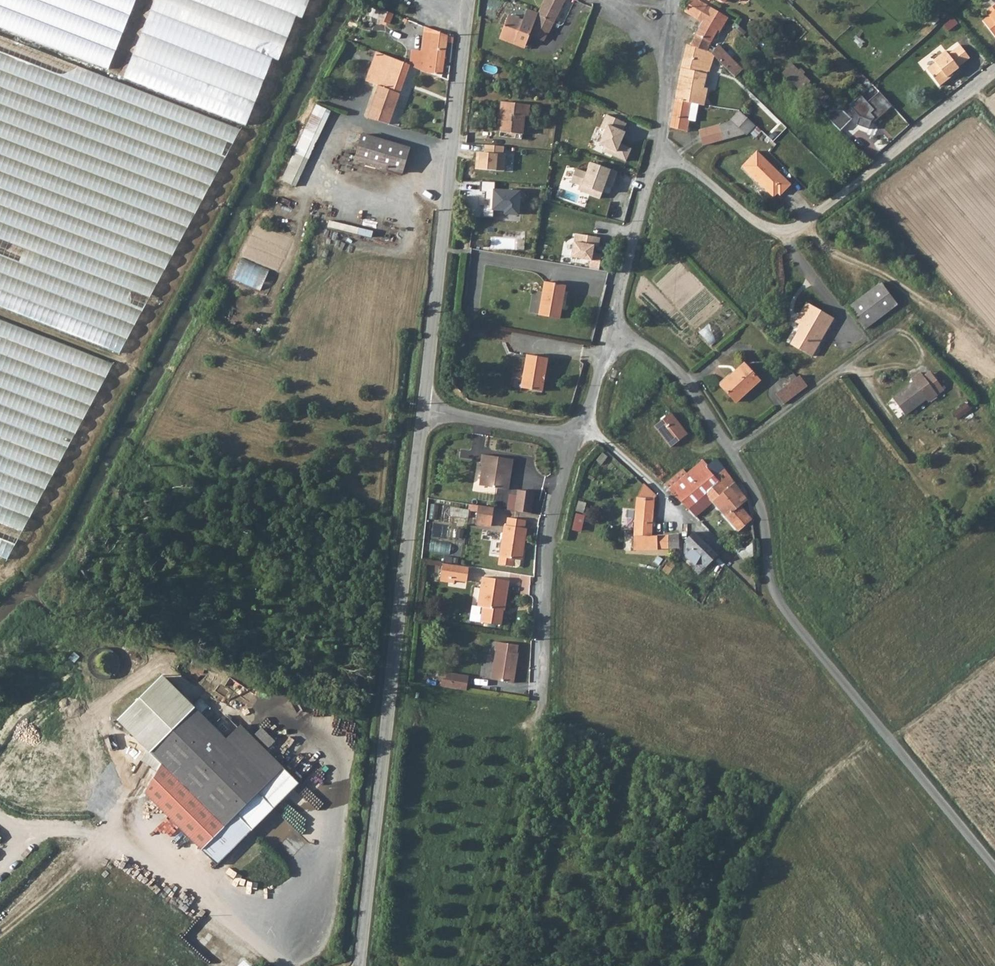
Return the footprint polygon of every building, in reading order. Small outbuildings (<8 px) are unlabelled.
[(119,46),(1,0),(0,0),(0,25),(110,68),(119,46)] [(129,19),(81,0),(17,0),(121,41),(129,19)] [(137,0),(97,0),(132,13),(137,0)] [(124,78),(246,126),(273,59),(279,61),(296,17),(302,19),(310,0),(155,0),(124,78)] [(566,0),(546,0),(539,13),(555,23),(566,0)] [(716,56),(735,76),(743,69),(718,44),(717,48),(712,45),(719,31),(721,32),(730,18),(701,0),(691,0),(685,10),(703,22),(691,46),(716,55),(716,56)] [(994,37),(994,3),(987,10),(990,14),(982,20),(994,37)] [(550,31),(555,23),(539,13),(529,7),(523,18),(510,11),(500,31),(525,43),(531,30),(534,23),(548,30),(550,31)] [(383,9),(380,20),(392,24),(396,14),(383,9)] [(545,37),(548,30),(534,23),(531,30),(545,37)] [(428,34),(430,30),(418,25),(416,32),(425,36),(425,33),(428,34)] [(451,45),(452,39),(432,31),(428,64),(415,61),(412,68),(431,76),(442,76),(446,44),(451,45)] [(524,45),(525,43),(500,31),(499,33),(524,45)] [(240,130),(0,36),(0,307),(120,353),(240,130)] [(718,44),(743,69),(747,64),(724,41),(718,44)] [(716,55),(691,46),(688,44),(679,83),(702,88),(706,70),(711,71),(716,56),(716,55)] [(948,76),(952,73),(960,68),(958,66),(970,58),(960,45),(949,54),(946,50),(933,59),(936,62),(927,69),(940,86),(950,78),(948,76)] [(388,126),(410,67),(380,55),(377,64),(382,66),(378,79),(387,82),(384,91),(379,89),(368,119),(388,126)] [(792,64),(784,74),(803,89),(811,80),(792,64)] [(676,99),(692,102),(698,104),(703,105),(707,90),(702,88),(679,83),(676,99)] [(889,106),(877,92),(864,101),(858,94),(846,106),(856,117),(854,125),(866,129),(868,121),(871,119),(874,121),(889,106)] [(529,102),(500,99),(499,110),(501,110),(500,129),(522,131),(524,113),(527,113),(529,102)] [(688,119),(692,102),(676,99),(670,128),(687,130),(689,119),(688,119)] [(695,120),(698,104),(692,102),(688,119),(689,119),(695,120)] [(824,113),(840,129),(853,117),(845,109),(835,107),(824,113)] [(764,132),(757,125),(741,110),(730,122),(718,126),(722,140),(746,133),(748,134),(755,130),(755,133),(764,132)] [(601,130),(595,144),(603,148),(602,153),(625,162),(630,149),(617,143),(625,124),(604,114),(597,128),(601,130)] [(317,115),(297,153),(310,158),(330,120),(317,115)] [(766,131),(766,124),(757,125),(764,132),(766,131)] [(703,146),(722,140),(718,126),(699,131),(703,146)] [(851,138),(868,155),(877,146),(861,129),(851,138)] [(408,154),(360,136),(352,158),(400,175),(408,154)] [(296,185),(310,158),(297,153),(284,178),(296,185)] [(756,153),(741,168),(773,199),(777,194),(780,197),(790,186),(756,153)] [(615,172),(585,162),(582,171),(572,168),(568,183),(578,187),(577,192),(598,198),(602,184),(611,186),(615,172)] [(514,216),(515,192),(491,189),(491,183),(478,182),(477,191),(482,192),(482,199),(487,199),(487,210),(499,212),(499,215),(514,216)] [(598,238),(572,234),(571,241),(569,242),(566,258),(587,261),(587,269),(598,271),(600,254),(590,253),(591,246),(597,247),(598,238)] [(235,280),(264,290),(272,269),(243,258),(235,280)] [(544,278),(537,311),(559,315),(565,282),(544,278)] [(878,282),(846,305),(862,328),(894,304),(878,282)] [(795,324),(800,327),(789,346),(810,358),(832,318),(806,304),(795,324)] [(713,345),(743,321),(732,308),(702,332),(713,345)] [(113,364),(0,320),(0,557),(7,560),(113,364)] [(789,346),(800,327),(795,324),(784,343),(789,346)] [(525,351),(518,383),(539,388),(545,355),(525,351)] [(744,364),(720,385),(735,403),(759,382),(744,364)] [(915,382),(893,398),(904,414),(927,397),(930,402),(940,395),(926,376),(923,372),(913,379),(915,382)] [(933,372),(926,376),(940,395),(946,390),(933,372)] [(775,395),(783,405),(807,387),(799,376),(775,395)] [(951,423),(960,434),(977,421),(962,403),(946,416),(940,409),(933,414),(944,428),(951,423)] [(671,412),(654,425),(671,447),(687,434),(671,412)] [(509,488),(514,458),(484,452),(483,461),(485,462),(481,483),(509,488)] [(715,477),(723,468),(717,459),(707,466),(702,460),(687,473),(696,484),(699,480),(708,491),(719,482),(715,477)] [(705,493),(706,494),(736,528),(750,519),(750,517),(739,505),(747,498),(723,468),(715,477),(719,482),(708,491),(705,493)] [(688,508),(706,494),(705,493),(708,491),(699,480),(696,484),(687,473),(684,469),(665,485),(688,508)] [(656,498),(657,496),(643,483),(638,494),(636,507),(655,511),(656,498)] [(520,490),(516,510),(531,513),(535,493),(520,490)] [(478,510),(479,504),(470,502),(469,508),(478,510)] [(491,525),(494,506),(479,504),(478,510),(476,522),(491,525)] [(666,557),(673,547),(674,535),(653,536),(655,511),(636,507),(634,550),(658,548),(658,547),(664,548),(660,553),(666,557)] [(505,525),(505,528),(500,559),(499,564),(519,567),(520,560),(523,547),(526,548),(529,529),(526,529),(527,520),(509,517),(508,526),(505,525)] [(707,567),(718,556),(694,532),(687,540),(693,546),(686,554),(695,563),(698,558),(707,567)] [(469,581),(472,566),(446,562),(443,579),(452,581),(453,578),(469,581)] [(503,609),(507,580),(485,576),(480,606),(484,606),(482,621),(499,624),(501,609),(503,609)] [(512,682),(517,645),(497,642),(496,649),(497,649),(492,678),(512,682)] [(441,677),(440,684),(466,689),(469,674),(447,670),(445,677),(441,677)] [(164,771),(151,790),(222,865),(306,785),(249,726),(234,740),(171,678),(128,718),(156,747),(148,761),(164,771)] [(271,728),(263,735),(276,749),(284,742),(271,728)]
